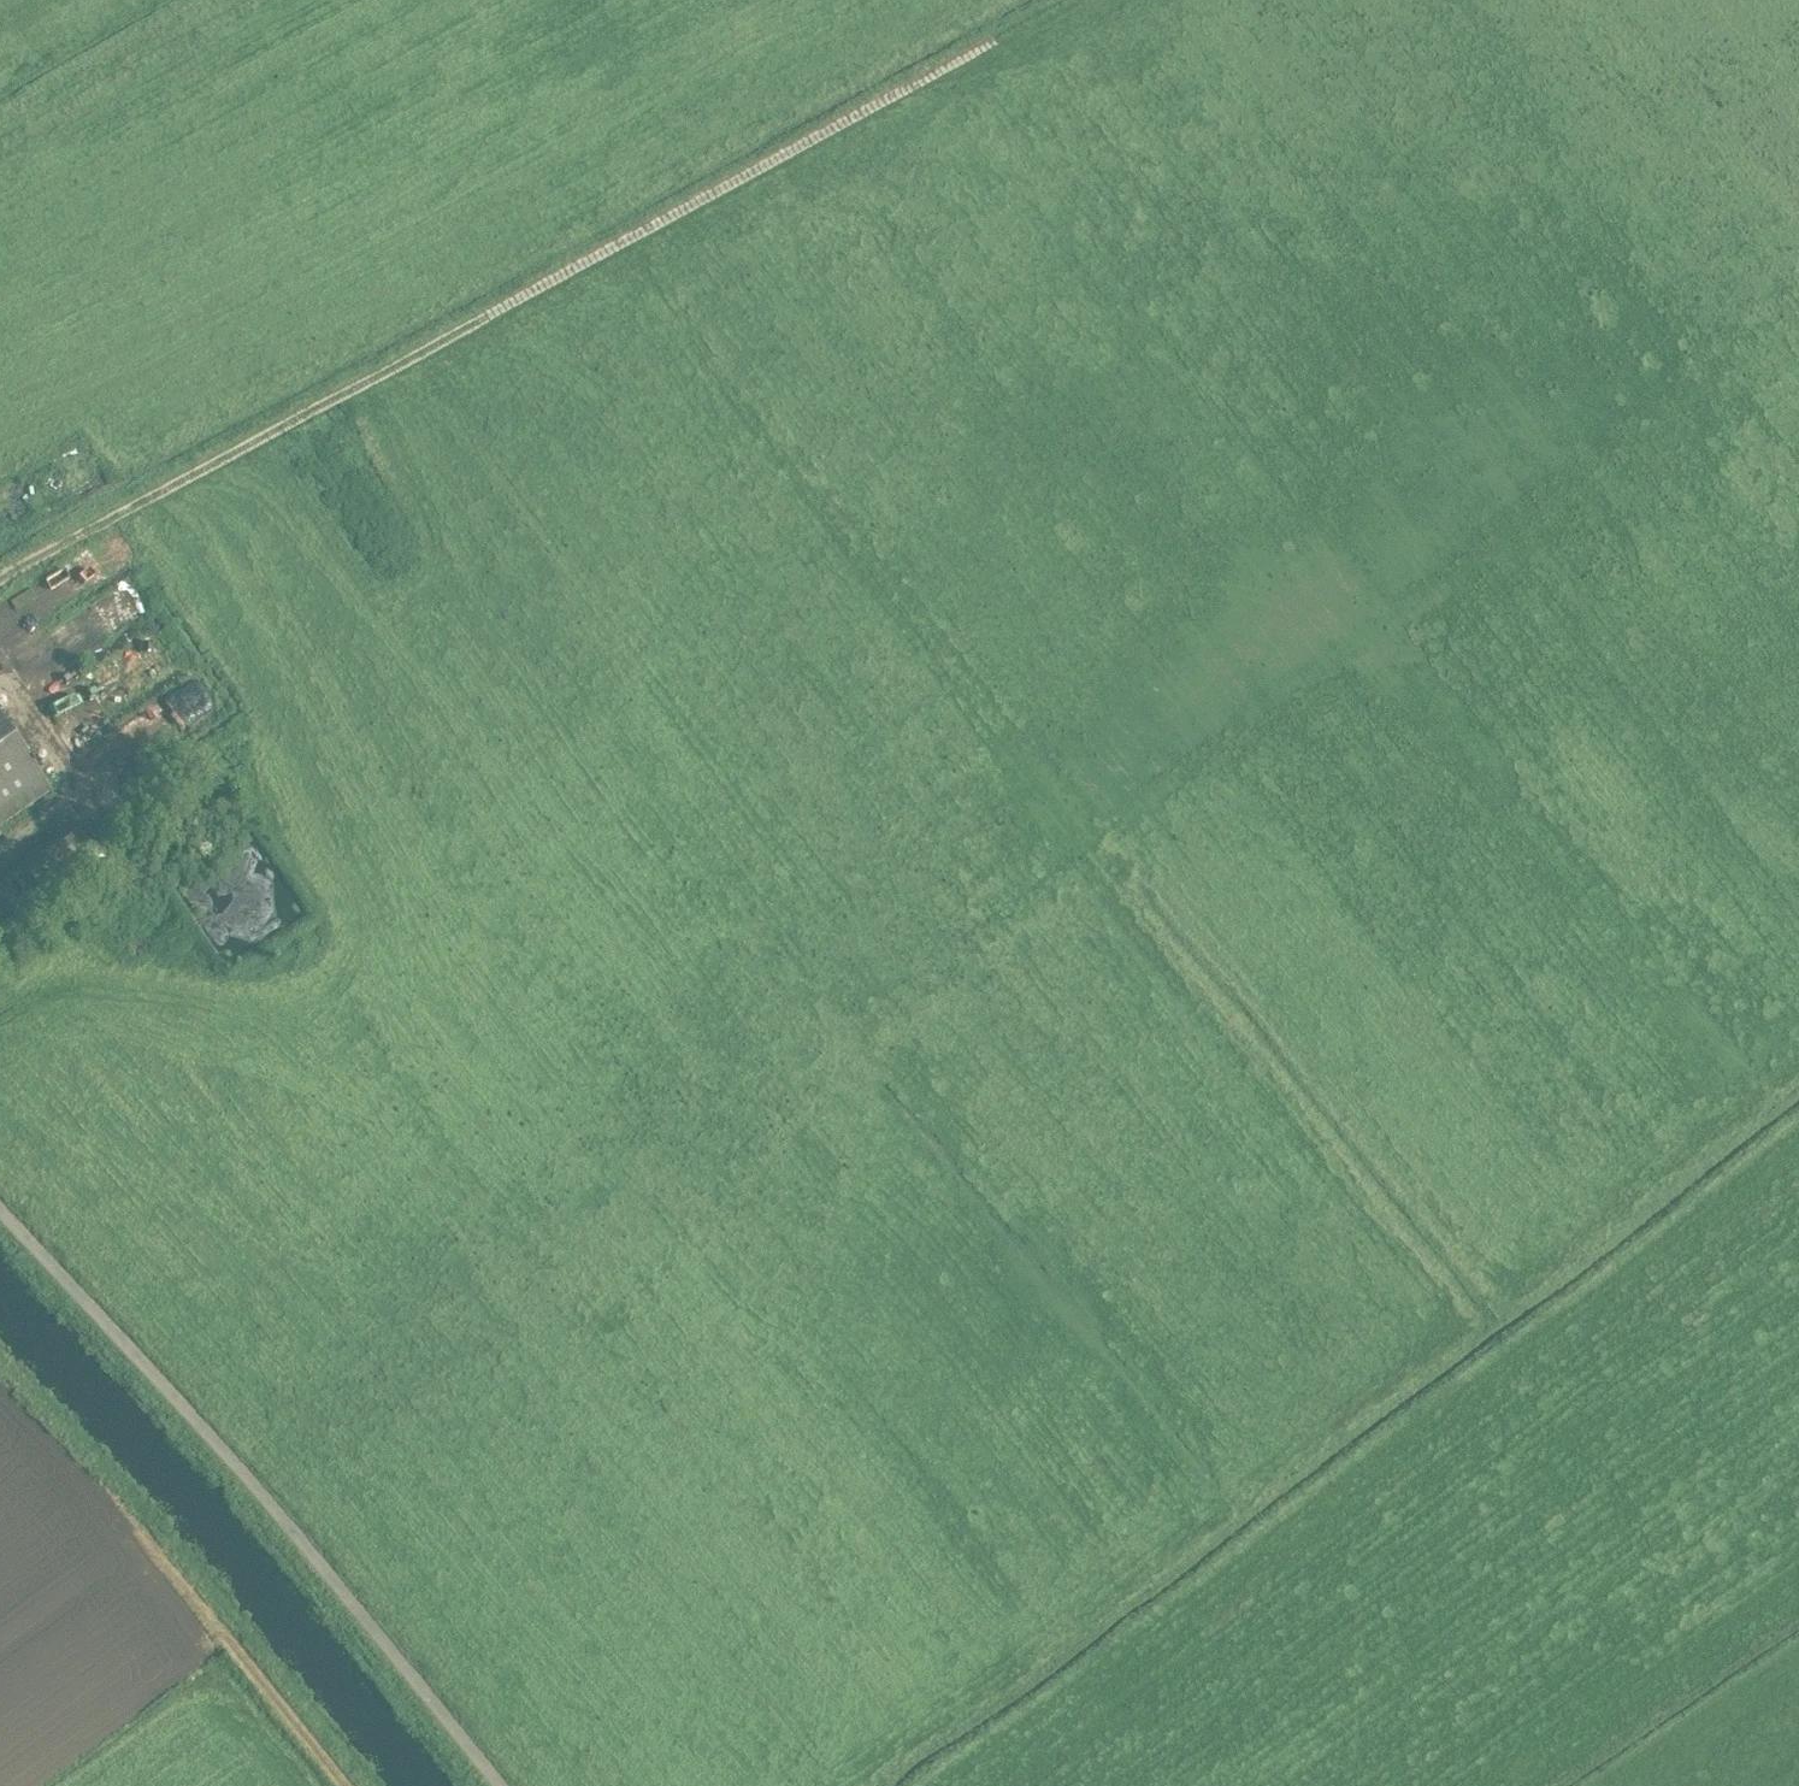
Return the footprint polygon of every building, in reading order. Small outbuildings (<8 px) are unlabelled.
[(0,492),(0,524),(32,513),(21,484),(0,492)] [(45,711),(66,736),(158,659),(137,634),(45,711)] [(164,726),(207,707),(197,684),(154,703),(164,726)] [(53,788),(0,714),(0,825),(53,788)]
